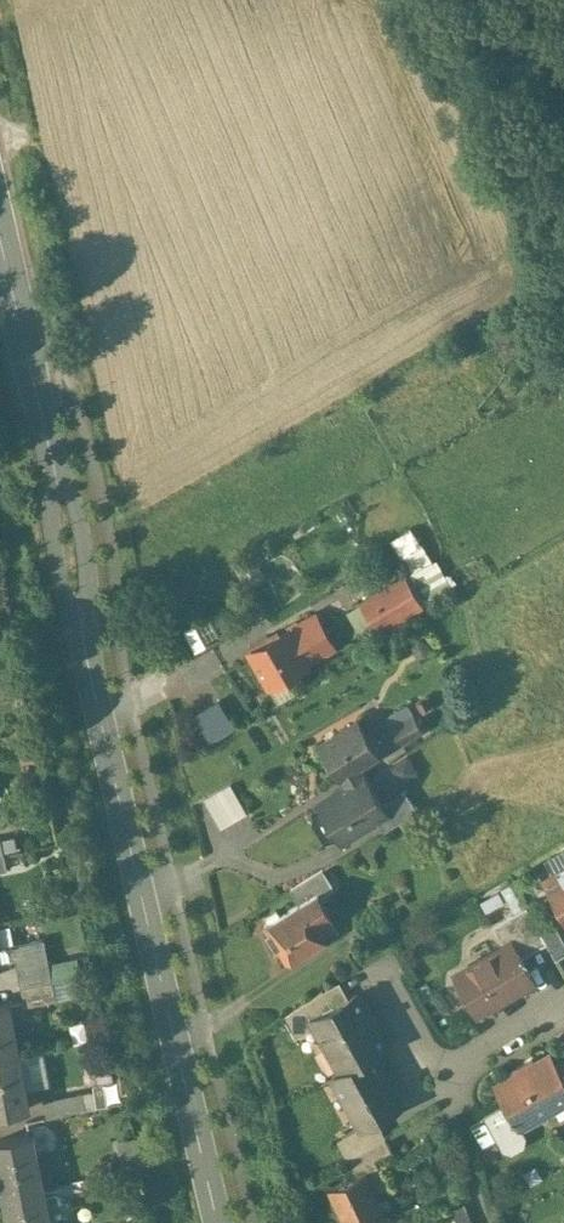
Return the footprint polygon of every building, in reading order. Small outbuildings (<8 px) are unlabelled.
[(407,548),(421,576),(439,567),(425,539),(407,548)] [(348,604),(363,630),(378,621),(380,625),(425,599),(407,569),(348,604)] [(289,629),(251,651),(269,682),(307,660),(306,660),(332,645),(315,615),(289,630),(289,629)] [(223,694),(197,706),(212,736),(238,724),(223,694)] [(414,714),(392,727),(401,742),(423,729),(414,714)] [(378,752),(359,719),(320,742),(340,775),(359,764),(378,752)] [(351,793),(324,809),(342,838),(377,817),(387,810),(383,803),(359,764),(340,775),(351,793)] [(231,782),(204,797),(221,826),(247,811),(231,782)] [(406,790),(383,803),(387,810),(377,817),(385,829),(417,809),(406,790)] [(542,877),(563,916),(563,864),(542,877)] [(317,890),(302,899),(293,885),(291,887),(300,901),(265,923),(265,924),(264,924),(276,944),(277,943),(287,959),(307,947),(308,948),(323,939),(322,938),(340,927),(317,890)] [(526,906),(492,925),(504,946),(509,944),(517,959),(547,942),(538,927),(526,906)] [(552,919),(538,927),(547,942),(556,958),(563,954),(563,939),(552,919)] [(43,937),(13,944),(15,957),(21,985),(52,979),(49,962),(43,937)] [(1,945),(2,946),(0,946),(0,960),(15,957),(13,944),(12,943),(1,945)] [(494,958),(476,968),(474,964),(456,974),(455,973),(454,973),(477,1014),(478,1013),(477,1012),(529,983),(530,984),(531,983),(517,959),(509,944),(504,946),(492,954),(494,958)] [(77,956),(49,962),(52,979),(81,973),(77,956)] [(52,979),(21,985),(24,1004),(56,998),(52,979)] [(321,991),(283,1015),(295,1035),(316,1023),(313,1017),(331,1006),(321,991)] [(331,1006),(313,1017),(316,1023),(342,1068),(373,1051),(387,1043),(356,991),(331,1006)] [(0,1003),(0,1057),(19,1054),(8,1001),(0,1003)] [(37,1080),(50,1078),(44,1048),(31,1050),(37,1080)] [(342,1068),(332,1074),(361,1122),(362,1125),(376,1117),(402,1102),(373,1051),(342,1068)] [(115,1076),(109,1053),(96,1056),(102,1079),(115,1076)] [(0,1057),(0,1112),(29,1106),(19,1054),(0,1057)] [(550,1054),(496,1084),(506,1102),(520,1125),(563,1099),(563,1078),(556,1064),(550,1054)] [(556,1064),(563,1078),(563,1059),(556,1064)] [(82,1091),(44,1099),(47,1116),(85,1108),(82,1091)] [(506,1102),(482,1114),(500,1148),(512,1151),(523,1145),(526,1134),(520,1125),(506,1102)] [(362,1125),(361,1122),(336,1136),(347,1156),(385,1133),(376,1117),(362,1125)] [(0,1139),(0,1177),(3,1193),(43,1185),(33,1132),(0,1139)] [(385,1133),(347,1156),(356,1173),(365,1168),(363,1164),(393,1148),(385,1133)] [(329,1185),(346,1222),(369,1222),(386,1215),(365,1168),(356,1173),(329,1185)] [(3,1193),(9,1222),(51,1222),(43,1185),(3,1193)] [(452,1207),(458,1222),(472,1222),(464,1202),(452,1207)]
